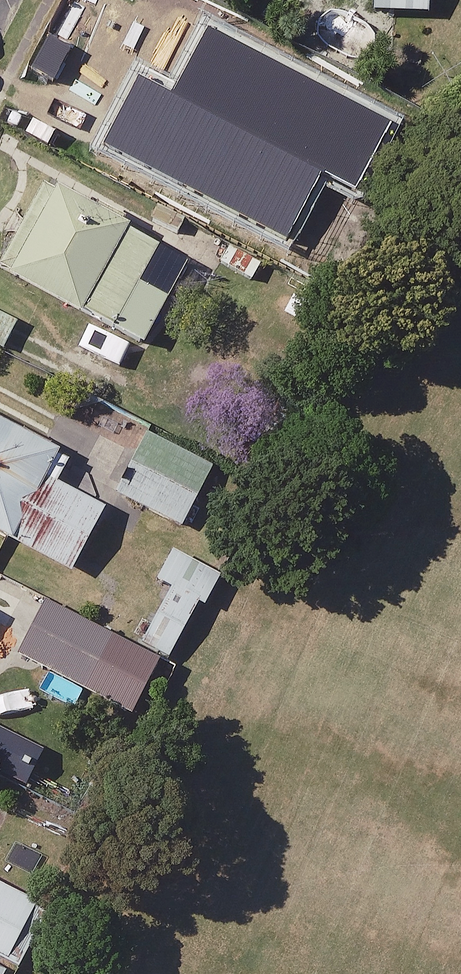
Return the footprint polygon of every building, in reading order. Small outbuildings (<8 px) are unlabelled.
[(197,0),(126,0),(100,49),(230,120),(273,41),(197,0)] [(371,9),(427,12),(428,0),(371,0),(371,9)] [(369,209),(288,169),(256,234),(337,274),(369,209)] [(45,181),(0,268),(145,343),(190,256),(45,181)] [(0,313),(0,343),(6,346),(17,320),(0,313)] [(0,418),(0,532),(72,571),(115,491),(181,527),(200,492),(136,457),(62,418),(48,444),(0,418)] [(221,574),(175,551),(161,580),(172,586),(145,640),(173,654),(199,601),(206,604),(221,574)] [(112,637),(47,604),(21,654),(86,688),(112,637)] [(0,886),(0,955),(20,965),(49,911),(0,886)]
